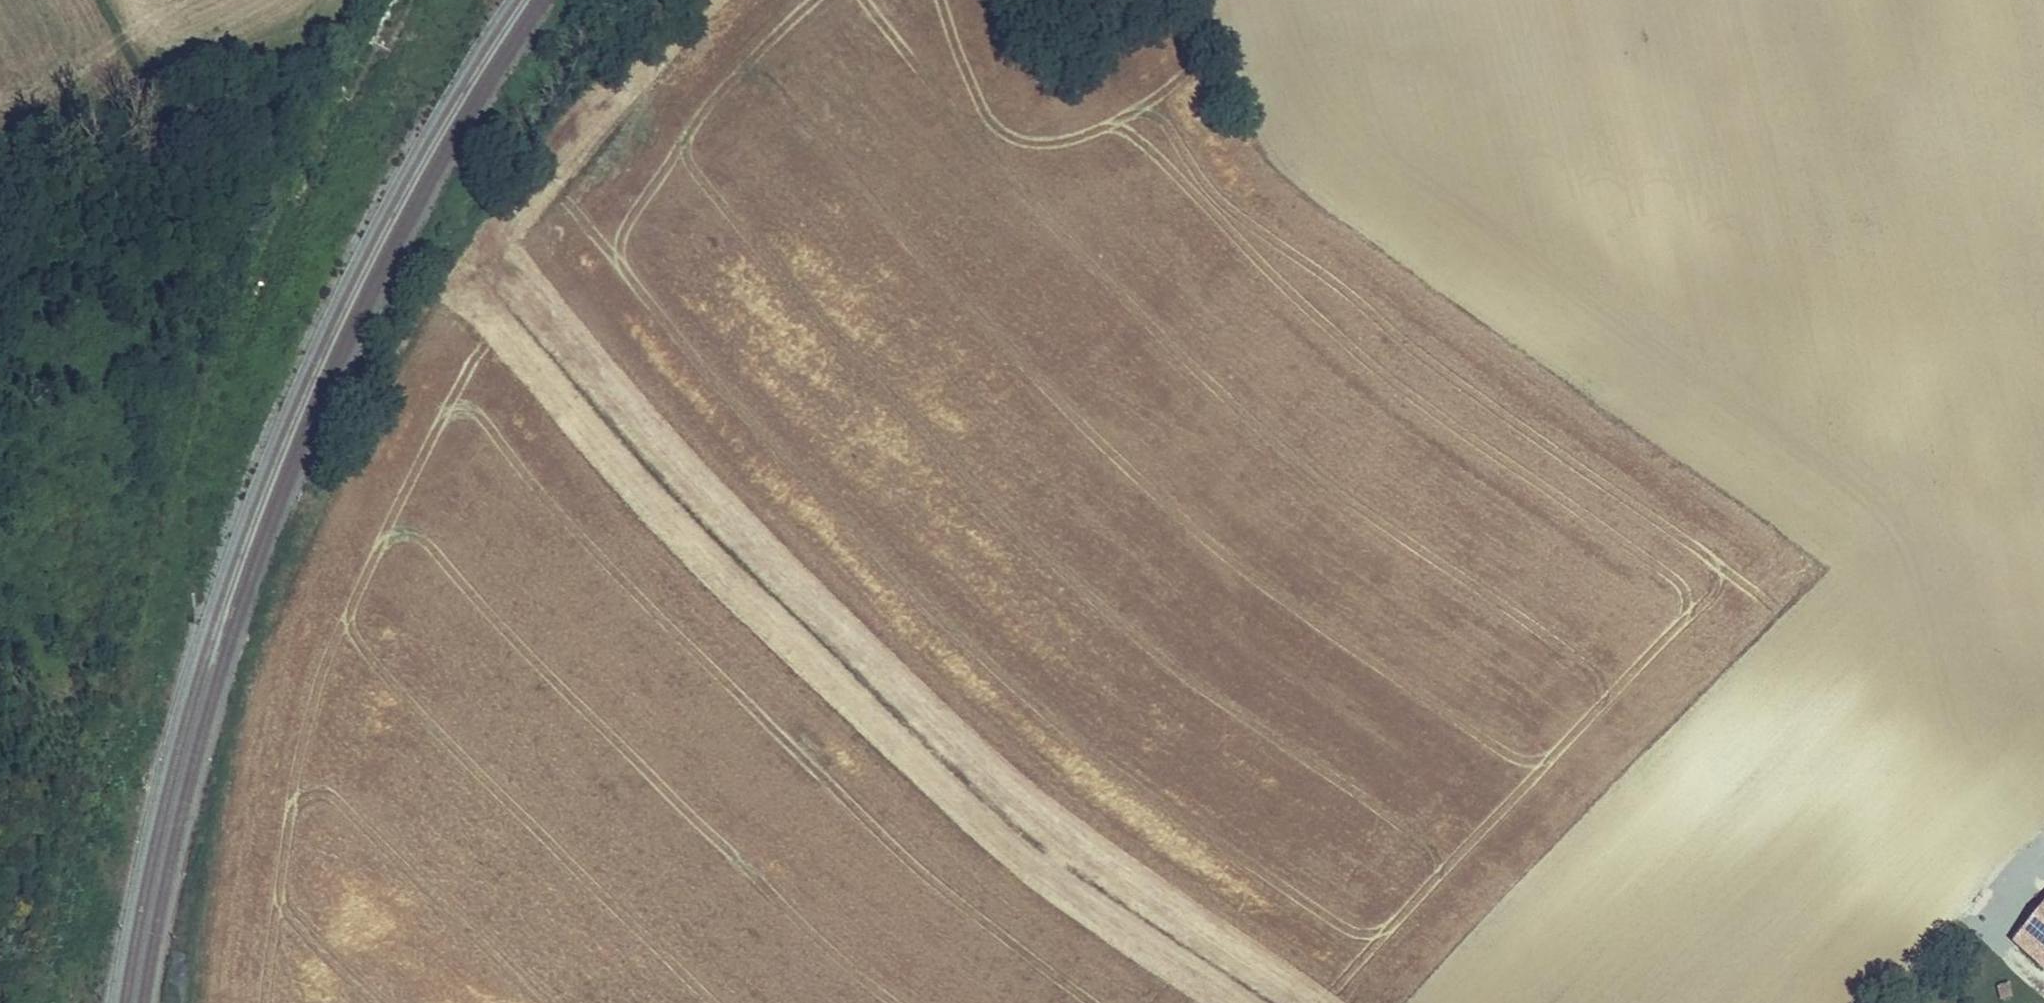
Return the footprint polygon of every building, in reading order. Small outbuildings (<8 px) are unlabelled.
[(2011,946),(2043,977),(2043,911),(2011,946)]
